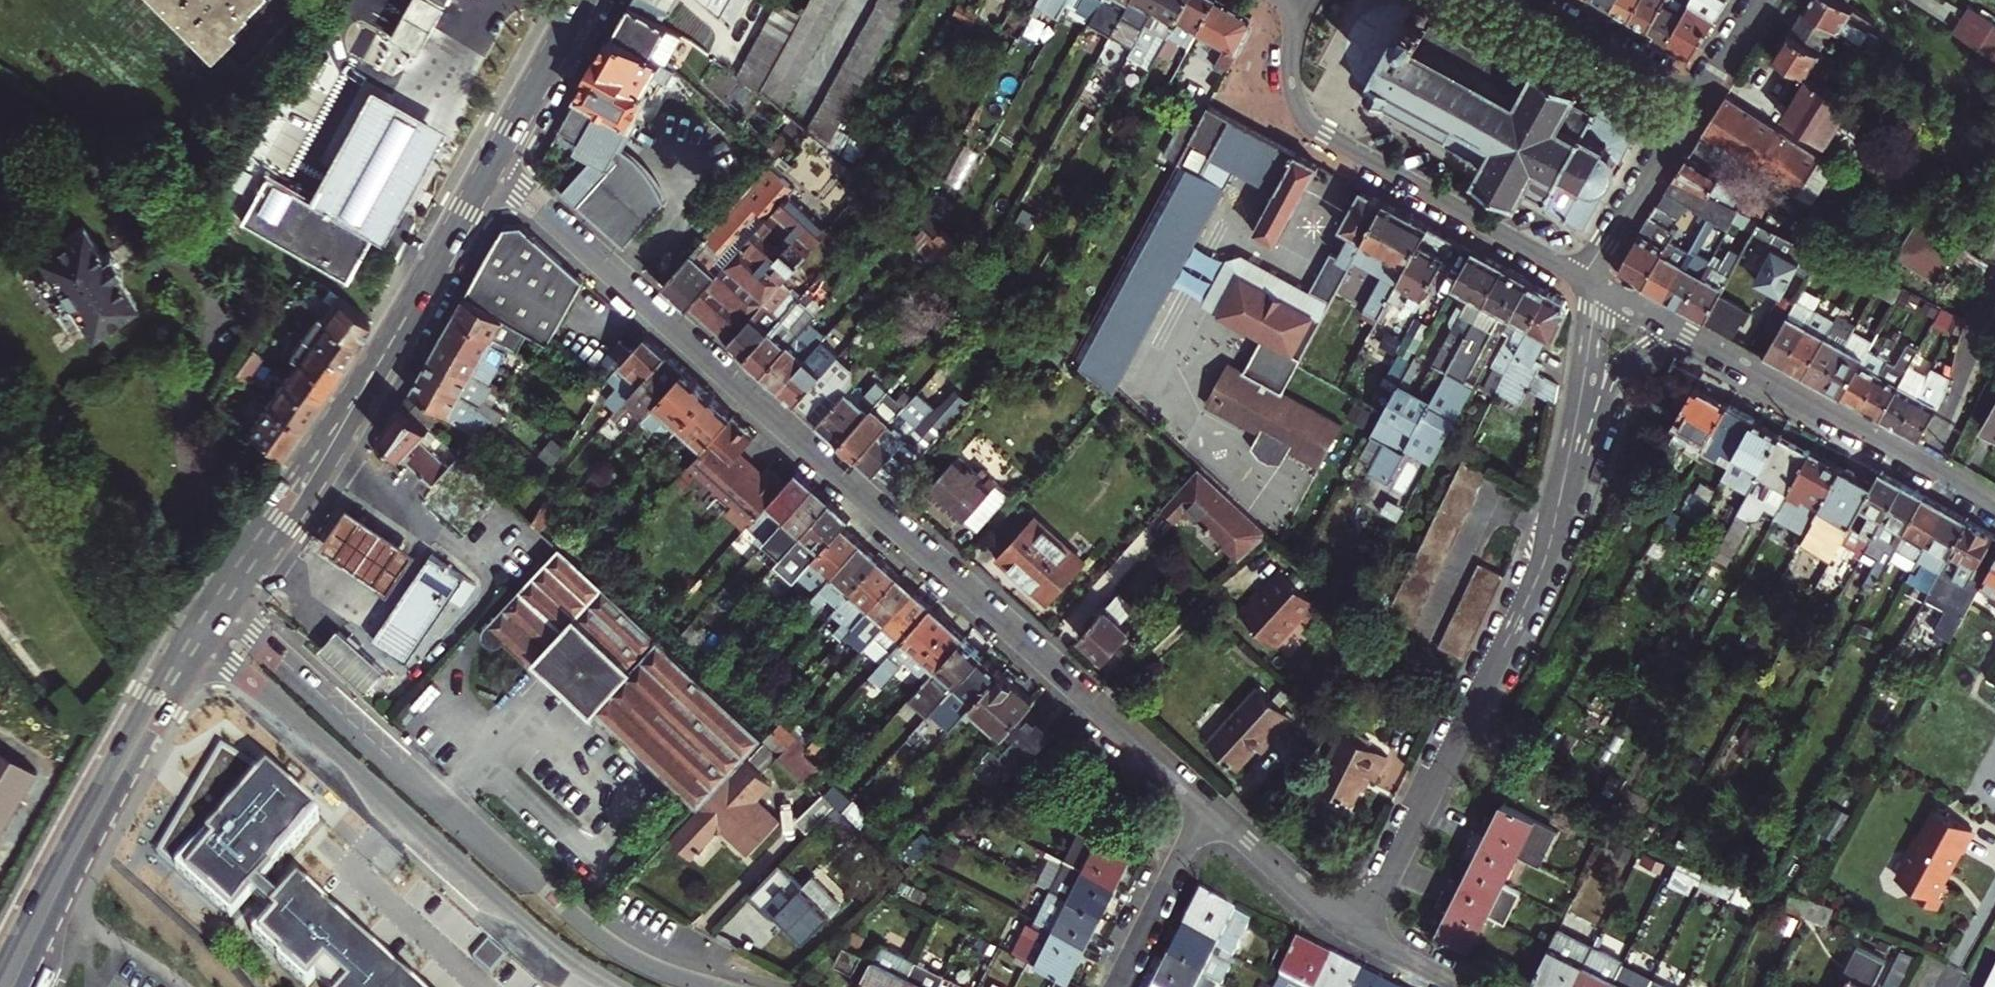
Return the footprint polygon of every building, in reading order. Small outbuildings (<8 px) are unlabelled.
[(210,38),(245,6),(243,3),(246,0),(171,0),(210,38)] [(388,36),(415,52),(442,4),(435,0),(408,0),(388,36)] [(668,12),(646,0),(635,0),(631,8),(661,25),(668,12)] [(668,12),(674,0),(646,0),(668,12)] [(732,29),(748,0),(698,0),(732,29)] [(813,0),(806,11),(806,12),(830,26),(837,14),(813,0)] [(843,2),(840,0),(813,0),(837,14),(843,2)] [(902,14),(909,2),(904,0),(881,0),(880,2),(902,14)] [(1038,6),(1059,18),(1063,11),(1069,0),(1041,0),(1038,6)] [(1063,11),(1075,18),(1069,29),(1084,37),(1105,0),(1069,0),(1063,11)] [(1084,37),(1077,50),(1083,53),(1093,36),(1101,40),(1105,33),(1113,38),(1134,0),(1105,0),(1084,37)] [(1162,0),(1134,0),(1113,38),(1100,61),(1110,66),(1119,52),(1122,54),(1138,24),(1146,27),(1162,0)] [(1146,27),(1125,67),(1147,78),(1151,71),(1191,0),(1162,0),(1146,27)] [(1151,71),(1161,75),(1176,48),(1188,54),(1218,0),(1191,0),(1151,71)] [(1188,54),(1182,65),(1191,70),(1200,54),(1218,64),(1214,69),(1223,75),(1227,69),(1231,71),(1255,27),(1252,19),(1218,0),(1188,54)] [(1641,120),(1568,82),(1573,64),(1532,44),(1523,62),(1419,9),(1422,0),(1394,0),(1400,6),(1386,34),(1364,79),(1378,85),(1370,95),(1371,98),(1372,101),(1374,104),(1377,106),(1381,106),(1384,106),(1392,99),(1479,140),(1474,150),(1498,164),(1520,176),(1529,162),(1551,176),(1559,165),(1596,182),(1612,176),(1623,169),(1628,153),(1641,120)] [(1633,13),(1640,0),(1620,0),(1617,4),(1633,13)] [(1633,13),(1654,24),(1667,0),(1640,0),(1633,13)] [(1669,43),(1693,0),(1667,0),(1654,24),(1660,28),(1656,36),(1669,43)] [(1669,43),(1685,52),(1698,52),(1731,0),(1693,0),(1669,43)] [(1810,6),(1839,25),(1878,50),(1886,38),(1873,30),(1878,21),(1849,1),(1849,0),(1814,0),(1810,6)] [(895,26),(902,14),(880,2),(873,14),(895,26)] [(779,5),(773,17),(796,30),(799,24),(802,18),(779,5)] [(976,15),(958,5),(952,16),(970,26),(976,15)] [(1994,55),(1994,21),(1970,5),(1955,29),(1994,55)] [(1823,50),(1839,25),(1810,6),(1779,55),(1813,77),(1824,84),(1839,60),(1823,50)] [(631,8),(613,38),(665,69),(683,38),(661,25),(631,8)] [(823,38),(830,26),(806,12),(804,16),(802,18),(799,24),(823,38)] [(867,25),(889,38),(895,26),(873,14),(867,25)] [(773,17),(765,30),(789,42),(793,35),(796,30),(773,17)] [(793,35),(818,49),(823,38),(799,24),(796,30),(793,35)] [(867,25),(860,38),(883,50),(889,38),(867,25)] [(789,42),(765,30),(759,43),(782,55),(786,49),(789,42)] [(810,62),(818,49),(793,35),(789,42),(786,49),(810,62)] [(686,88),(689,83),(665,69),(613,38),(562,125),(582,136),(601,105),(636,124),(650,98),(646,95),(656,77),(670,86),(674,78),(686,88)] [(853,51),(875,63),(883,50),(860,38),(853,51)] [(779,61),(782,55),(759,43),(752,56),(775,68),(779,61)] [(810,62),(786,49),(782,55),(779,61),(804,74),(810,62)] [(853,51),(847,62),(869,74),(875,63),(853,51)] [(775,68),(752,56),(745,69),(768,81),(773,72),(775,68)] [(775,68),(773,72),(797,86),(804,74),(779,61),(775,68)] [(869,74),(847,62),(841,74),(863,86),(869,74)] [(767,83),(768,81),(745,69),(740,79),(762,91),(767,83)] [(797,86),(773,72),(768,81),(767,83),(791,97),(797,86)] [(841,74),(834,85),(857,97),(863,86),(841,74)] [(446,122),(366,76),(303,191),(382,236),(393,217),(446,122)] [(1813,77),(1787,115),(1830,143),(1842,125),(1875,148),(1889,126),(1824,84),(1813,77)] [(767,83),(762,91),(784,110),(791,97),(767,83)] [(834,85),(828,97),(850,110),(857,97),(834,85)] [(1729,93),(1706,130),(1815,199),(1838,163),(1729,93)] [(828,97),(821,110),(843,122),(850,110),(828,97)] [(591,156),(564,187),(629,246),(670,198),(665,187),(660,178),(654,170),(644,156),(631,149),(623,145),(638,125),(636,124),(601,105),(582,136),(574,147),(591,156)] [(1278,246),(1320,168),(1307,161),(1211,109),(1201,126),(1181,164),(1073,359),(1114,397),(1235,173),(1275,195),(1255,233),(1278,246)] [(843,122),(821,110),(815,120),(837,133),(838,131),(843,122)] [(1181,164),(1201,126),(1185,117),(1165,155),(1181,164)] [(805,128),(795,119),(767,151),(777,160),(805,128)] [(815,120),(809,131),(829,148),(837,133),(815,120)] [(838,131),(837,133),(829,148),(839,157),(850,137),(838,131)] [(1728,179),(1690,155),(1676,178),(1736,206),(1744,193),(1734,187),(1729,188),(1725,185),(1728,179)] [(792,188),(771,167),(737,205),(743,210),(750,203),(766,219),(786,195),(792,188)] [(303,191),(265,168),(240,219),(345,279),(368,230),(303,191)] [(1984,184),(1994,190),(1994,178),(1990,175),(1984,184)] [(1711,264),(1714,258),(1706,254),(1723,224),(1731,228),(1736,219),(1742,208),(1736,206),(1676,178),(1668,190),(1689,203),(1704,213),(1709,216),(1701,232),(1690,251),(1684,262),(1686,262),(1668,296),(1687,307),(1711,264)] [(1689,203),(1668,190),(1660,201),(1682,215),(1689,203)] [(1333,253),(1311,292),(1302,308),(1242,275),(1219,316),(1263,339),(1245,372),(1237,368),(1230,381),(1220,376),(1211,393),(1221,398),(1215,411),(1256,433),(1292,453),(1320,468),(1343,425),(1284,393),(1299,365),(1301,361),(1294,357),(1316,316),(1323,320),(1354,262),(1385,204),(1363,192),(1343,230),(1352,235),(1340,257),(1333,253)] [(786,195),(766,219),(688,308),(728,343),(790,273),(828,231),(786,195)] [(1967,246),(1887,195),(1866,229),(1946,279),(1957,259),(1978,272),(1985,261),(1965,248),(1967,246)] [(1757,198),(1750,212),(1762,218),(1769,205),(1757,198)] [(1640,238),(1623,271),(1647,285),(1675,233),(1672,231),(1676,224),(1682,215),(1660,201),(1642,231),(1640,238)] [(688,308),(766,219),(750,203),(743,210),(737,205),(686,262),(664,286),(688,308)] [(1385,204),(1354,262),(1399,285),(1400,283),(1430,229),(1385,204)] [(1742,208),(1736,219),(1756,230),(1761,219),(1762,218),(1750,212),(1742,208)] [(1709,216),(1704,213),(1695,228),(1701,232),(1709,216)] [(939,268),(962,244),(929,214),(907,238),(939,268)] [(1752,237),(1816,270),(1827,251),(1761,219),(1756,230),(1752,237)] [(91,326),(134,297),(116,268),(122,265),(119,261),(112,249),(110,246),(104,250),(84,221),(41,249),(50,263),(38,271),(37,276),(45,288),(49,289),(48,293),(54,303),(59,304),(58,308),(65,318),(69,320),(81,312),(91,326)] [(1684,262),(1690,251),(1680,245),(1688,232),(1676,224),(1672,231),(1675,233),(1647,285),(1668,296),(1686,262),(1684,262)] [(548,345),(585,282),(524,228),(512,229),(506,229),(467,298),(531,335),(548,345)] [(1430,229),(1400,283),(1412,289),(1377,354),(1391,362),(1456,243),(1430,229)] [(130,255),(123,243),(112,249),(119,261),(130,255)] [(1434,364),(1450,373),(1506,270),(1474,253),(1455,288),(1471,297),(1434,364)] [(1847,258),(1841,255),(1836,263),(1843,266),(1847,258)] [(1722,269),(1711,264),(1687,307),(1709,320),(1724,292),(1740,260),(1735,257),(1732,262),(1727,259),(1722,269)] [(1853,261),(1847,258),(1843,266),(1849,269),(1853,261)] [(1249,259),(1242,275),(1302,308),(1311,292),(1249,259)] [(1452,374),(1467,382),(1504,315),(1512,319),(1531,284),(1506,270),(1450,373),(1452,374)] [(746,359),(803,295),(794,287),(799,282),(790,273),(728,343),(746,359)] [(1882,285),(1886,277),(1883,275),(1878,283),(1882,285)] [(1886,277),(1882,285),(1888,288),(1893,280),(1886,277)] [(1531,284),(1512,319),(1504,333),(1512,337),(1484,390),(1499,399),(1552,295),(1531,284)] [(317,311),(357,342),(370,319),(340,297),(333,306),(310,289),(302,300),(317,311)] [(1756,309),(1724,292),(1709,320),(1737,335),(1745,320),(1749,322),(1756,309)] [(764,375),(809,323),(822,309),(804,294),(803,295),(746,359),(764,375)] [(1556,344),(1568,317),(1572,312),(1567,304),(1552,295),(1499,399),(1522,411),(1529,397),(1555,411),(1559,391),(1534,377),(1540,367),(1536,365),(1550,339),(1556,344)] [(456,318),(509,348),(527,359),(532,351),(524,347),(531,335),(467,298),(456,318)] [(1822,313),(1837,322),(1842,314),(1842,313),(1827,304),(1822,313)] [(1946,337),(1957,311),(1945,305),(1931,331),(1946,337)] [(1770,354),(1792,314),(1778,307),(1756,346),(1770,354)] [(301,334),(342,364),(357,342),(317,311),(301,334)] [(1788,364),(1811,324),(1792,314),(1770,354),(1788,364)] [(1837,322),(1830,335),(1808,375),(1826,386),(1857,330),(1859,326),(1849,322),(1851,319),(1842,314),(1837,322)] [(506,354),(509,348),(456,318),(446,336),(500,368),(518,379),(525,366),(506,354)] [(820,332),(809,323),(764,375),(780,390),(832,332),(825,326),(820,332)] [(1830,335),(1811,324),(1788,364),(1808,375),(1830,335)] [(797,404),(825,373),(816,365),(844,335),(837,327),(832,332),(780,390),(797,404)] [(1846,397),(1872,349),(1876,341),(1857,330),(1826,386),(1846,397)] [(329,383),(342,364),(301,334),(288,353),(298,360),(329,383)] [(500,368),(446,336),(435,355),(473,375),(488,388),(500,368)] [(1864,406),(1890,359),(1900,340),(1894,337),(1884,356),(1872,349),(1846,397),(1864,406)] [(621,340),(596,369),(608,381),(600,394),(619,410),(667,356),(647,338),(634,352),(621,340)] [(1902,383),(1918,353),(1905,346),(1897,362),(1890,359),(1864,406),(1883,418),(1902,383)] [(473,375),(435,355),(425,373),(462,394),(492,421),(498,426),(505,414),(493,407),(499,396),(488,388),(473,375)] [(687,374),(667,356),(619,410),(599,433),(606,439),(637,404),(649,415),(687,374)] [(841,444),(888,392),(879,383),(860,404),(847,392),(850,388),(849,365),(840,356),(825,373),(797,404),(841,444)] [(329,383),(298,360),(288,374),(319,396),(329,383)] [(1230,381),(1237,368),(1227,363),(1220,376),(1230,381)] [(492,421),(462,394),(425,373),(404,407),(431,432),(444,410),(484,434),(492,421)] [(300,423),(319,396),(288,374),(269,401),(300,423)] [(687,374),(649,415),(644,420),(656,431),(667,418),(679,430),(681,427),(711,395),(687,374)] [(1467,382),(1452,374),(1436,403),(1402,384),(1357,467),(1389,484),(1408,450),(1433,463),(1475,386),(1467,382)] [(1922,440),(1948,393),(1926,382),(1921,393),(1902,428),(1922,440)] [(1902,428),(1921,393),(1902,383),(1883,418),(1902,428)] [(859,460),(912,400),(895,385),(888,392),(841,444),(859,460)] [(1705,451),(1730,408),(1695,389),(1672,431),(1705,451)] [(953,393),(942,406),(930,415),(917,429),(909,421),(920,407),(912,400),(859,460),(894,491),(969,407),(953,393)] [(1221,398),(1211,393),(1205,405),(1215,411),(1221,398)] [(736,418),(711,395),(681,427),(706,450),(736,418)] [(281,450),(300,423),(269,401),(250,428),(281,450)] [(422,442),(431,432),(404,407),(384,437),(435,485),(450,468),(422,442)] [(1756,422),(1730,408),(1705,451),(1715,458),(1712,465),(1697,493),(1712,502),(1724,480),(1756,422)] [(758,438),(736,418),(706,450),(690,468),(733,507),(726,515),(745,532),(749,527),(786,486),(769,469),(763,476),(741,456),(758,438)] [(1782,437),(1756,422),(1724,480),(1750,494),(1782,437)] [(1292,453),(1256,433),(1249,446),(1259,457),(1267,462),(1274,465),(1286,466),(1292,453)] [(1812,453),(1782,437),(1750,494),(1715,557),(1729,566),(1751,528),(1749,522),(1756,511),(1773,521),(1780,509),(1812,453)] [(1715,458),(1705,451),(1701,459),(1712,465),(1715,458)] [(1812,453),(1780,509),(1811,526),(1842,470),(1812,453)] [(450,468),(435,485),(443,493),(438,499),(463,522),(481,504),(471,493),(484,479),(459,457),(450,468)] [(1009,495),(1006,492),(990,478),(986,482),(958,458),(930,489),(977,531),(1009,495)] [(1413,631),(1449,557),(1454,545),(1490,473),(1467,461),(1387,618),(1413,631)] [(1197,470),(1163,508),(1178,521),(1191,507),(1201,516),(1205,511),(1212,518),(1209,522),(1217,530),(1220,526),(1231,535),(1226,542),(1244,558),(1270,535),(1197,470)] [(1873,488),(1842,470),(1811,526),(1802,543),(1822,553),(1834,531),(1845,538),(1850,529),(1873,488)] [(757,553),(815,489),(798,473),(786,486),(749,527),(759,537),(749,549),(756,555),(757,553)] [(1872,541),(1902,486),(1881,474),(1873,488),(1850,529),(1872,541)] [(1924,499),(1902,486),(1872,541),(1866,553),(1879,561),(1869,582),(1876,587),(1889,563),(1924,499)] [(786,556),(833,505),(815,489),(757,553),(767,562),(779,549),(786,556)] [(1947,511),(1924,499),(1889,563),(1912,575),(1919,562),(1947,511)] [(815,561),(845,528),(851,521),(833,505),(786,556),(797,566),(804,557),(812,564),(815,561)] [(386,534),(348,508),(320,549),(358,576),(388,596),(416,556),(386,534)] [(1970,524),(1947,511),(1919,562),(1912,575),(1908,581),(1931,593),(1943,572),(1970,524)] [(1052,605),(1087,565),(1034,519),(999,558),(1052,605)] [(1970,524),(1943,572),(1961,582),(1934,630),(1953,641),(1982,588),(1994,564),(1994,538),(1970,524)] [(806,607),(863,545),(845,528),(815,561),(823,569),(792,604),(802,612),(806,607)] [(839,608),(881,561),(863,545),(806,607),(815,617),(831,600),(839,608)] [(505,645),(531,669),(536,664),(592,717),(597,712),(700,809),(751,755),(766,740),(560,550),(485,632),(484,636),(484,639),(485,642),(487,645),(490,647),(493,648),(496,649),(499,648),(505,645)] [(398,628),(444,564),(433,556),(374,642),(382,648),(390,639),(398,628)] [(843,642),(853,631),(900,578),(881,561),(839,608),(832,616),(842,625),(835,634),(843,642)] [(466,580),(444,564),(398,628),(390,639),(382,648),(406,665),(451,600),(466,580)] [(1481,564),(1463,601),(1457,613),(1439,648),(1465,660),(1505,577),(1481,564)] [(1982,588),(1994,596),(1994,564),(1982,588)] [(1317,608),(1280,574),(1262,594),(1256,590),(1235,613),(1269,644),(1293,619),(1300,626),(1317,608)] [(865,653),(868,650),(918,594),(900,578),(853,631),(860,637),(855,643),(865,653)] [(462,608),(476,587),(466,580),(451,600),(462,608)] [(1864,591),(1872,595),(1876,587),(1869,582),(1864,591)] [(1120,591),(1107,606),(1124,621),(1137,607),(1120,591)] [(918,594),(868,650),(884,664),(933,608),(918,594)] [(1107,606),(1080,636),(1105,659),(1132,628),(1124,621),(1107,606)] [(884,664),(871,679),(881,689),(915,652),(937,672),(965,641),(967,639),(933,608),(884,664)] [(689,629),(673,612),(666,620),(683,636),(689,629)] [(709,641),(693,625),(689,629),(683,636),(699,651),(709,641)] [(709,641),(699,651),(710,660),(711,661),(725,645),(714,635),(709,641)] [(341,636),(323,656),(368,697),(386,677),(341,636)] [(924,686),(915,697),(911,701),(930,719),(932,716),(984,658),(965,641),(937,672),(924,686)] [(845,663),(851,668),(860,658),(855,652),(845,663)] [(1002,675),(984,658),(932,716),(950,733),(968,712),(1002,675)] [(1002,675),(968,712),(971,718),(976,713),(1000,736),(1031,702),(1040,692),(1010,667),(1002,675)] [(924,686),(918,681),(909,691),(915,697),(924,686)] [(756,702),(763,693),(754,685),(746,693),(756,702)] [(1262,688),(1211,742),(1241,770),(1272,738),(1276,743),(1297,720),(1262,688)] [(784,710),(767,694),(758,704),(775,720),(784,710)] [(1008,777),(1057,725),(1031,702),(984,756),(1008,777)] [(800,725),(784,710),(775,720),(780,725),(791,735),(800,725)] [(808,749),(791,735),(780,725),(766,740),(806,776),(814,767),(804,757),(810,751),(808,749)] [(816,740),(800,725),(791,735),(808,749),(816,740)] [(1389,755),(1342,731),(1329,756),(1331,757),(1317,784),(1353,801),(1366,775),(1377,780),(1389,755)] [(776,778),(751,755),(700,809),(695,814),(674,836),(693,853),(719,826),(719,823),(729,823),(729,827),(753,848),(784,815),(762,794),(776,778)] [(317,819),(266,774),(180,872),(230,917),(317,819)] [(989,802),(996,811),(1013,796),(1006,788),(989,802)] [(838,806),(825,794),(799,821),(812,833),(838,806)] [(874,818),(856,800),(845,813),(863,830),(874,818)] [(1506,804),(1488,839),(1522,856),(1542,866),(1560,831),(1506,804)] [(1968,829),(1935,810),(1919,838),(1914,836),(1907,850),(1908,856),(1898,875),(1900,882),(1918,893),(1914,900),(1933,910),(1944,891),(1944,886),(1941,883),(1938,881),(1943,872),(1948,874),(1960,852),(1957,851),(1968,829)] [(1115,887),(1133,851),(1083,826),(1065,862),(1115,887)] [(1473,871),(1506,888),(1522,856),(1488,839),(1473,871)] [(1050,892),(1100,917),(1115,887),(1065,862),(1050,892)] [(778,913),(802,888),(780,866),(751,896),(773,917),(778,913)] [(1521,895),(1506,888),(1473,871),(1458,901),(1498,921),(1506,925),(1521,895)] [(1748,907),(1754,892),(1706,871),(1700,886),(1748,907)] [(802,888),(778,913),(806,941),(840,905),(813,878),(802,888)] [(1773,881),(1765,895),(1772,898),(1808,913),(1814,900),(1812,900),(1814,897),(1773,881)] [(264,941),(309,981),(323,966),(347,986),(409,986),(376,958),(299,889),(273,917),(280,923),(264,941)] [(1086,947),(1100,917),(1050,892),(1035,921),(1086,947)] [(1808,913),(1829,922),(1836,908),(1814,900),(1808,913)] [(1473,952),(1488,924),(1495,927),(1498,921),(1458,901),(1441,935),(1473,952)] [(1217,953),(1230,960),(1248,925),(1202,902),(1185,937),(1217,953)] [(1086,947),(1035,921),(1033,926),(1027,923),(1012,954),(1018,957),(1027,961),(1040,968),(1068,982),(1086,947)] [(1597,946),(1562,930),(1535,983),(1544,986),(1576,986),(1597,946)] [(1208,986),(1217,986),(1225,971),(1212,964),(1217,953),(1185,937),(1169,967),(1208,986)] [(916,963),(881,946),(860,986),(904,986),(916,963)] [(1626,960),(1597,946),(1576,986),(1612,986),(1622,967),(1626,960)] [(863,957),(844,947),(835,965),(854,974),(863,957)] [(1332,967),(1297,949),(1278,986),(1322,986),(1332,967)] [(1902,951),(1887,986),(1903,986),(1915,956),(1902,951)] [(1027,961),(1018,957),(1015,963),(1024,968),(1027,961)] [(1024,968),(1023,969),(1036,976),(1040,968),(1027,961),(1024,968)] [(946,978),(916,963),(904,986),(941,986),(946,978)] [(1169,967),(1159,986),(1208,986),(1169,967)] [(1362,982),(1332,967),(1322,986),(1359,986),(1362,982)] [(1612,986),(1651,986),(1653,983),(1622,967),(1612,986)] [(946,978),(941,986),(963,986),(946,978)] [(1852,978),(1848,986),(1870,986),(1852,978)] [(1651,986),(1672,986),(1655,979),(1653,983),(1651,986)]
